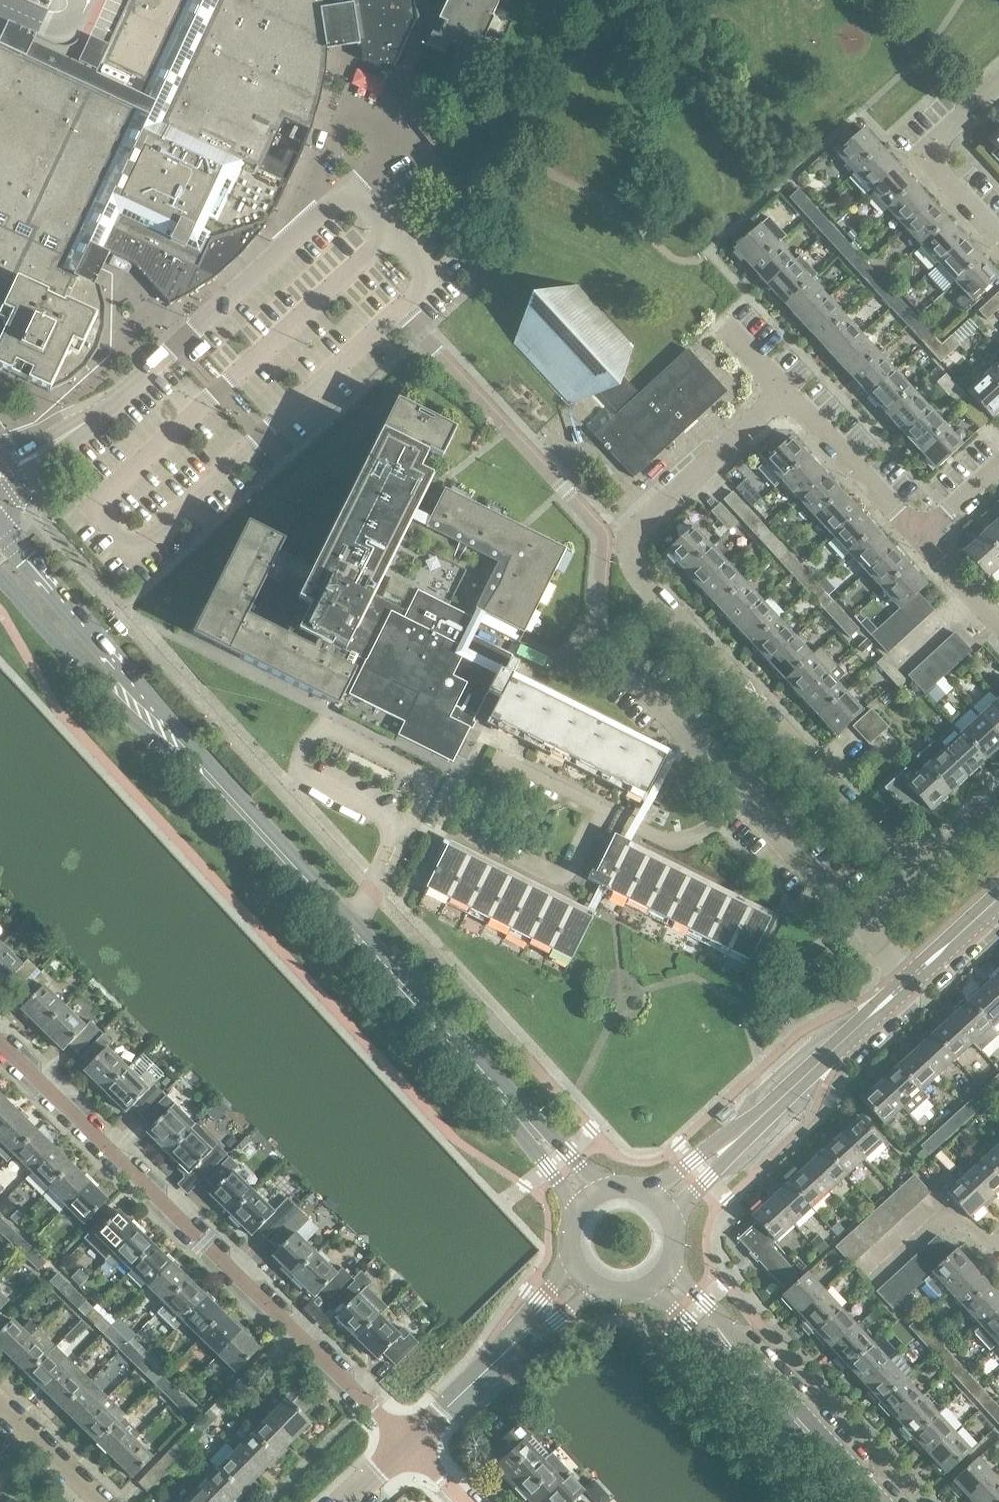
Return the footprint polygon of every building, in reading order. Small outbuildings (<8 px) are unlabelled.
[(2,369),(8,372),(10,373),(27,381),(50,392),(70,382),(87,368),(99,349),(105,328),(106,306),(100,284),(97,282),(109,256),(110,254),(134,266),(155,289),(170,305),(187,296),(216,278),(239,257),(259,234),(276,210),(288,183),(300,157),(287,151),(281,164),(267,157),(285,120),(310,132),(311,130),(319,102),(325,73),(327,52),(360,47),(362,61),(391,74),(417,20),(415,6),(414,1),(414,0),(0,0),(0,371),(2,369)] [(425,45),(444,54),(449,43),(473,55),(499,0),(446,0),(425,45)] [(353,80),(381,94),(388,78),(359,65),(353,80)] [(837,154),(853,173),(880,148),(863,130),(837,154)] [(990,142),(996,149),(990,155),(998,164),(998,133),(990,142)] [(897,167),(880,148),(853,173),(870,191),(897,167)] [(914,185),(897,167),(870,191),(887,209),(914,185)] [(930,203),(914,185),(887,209),(904,228),(930,203)] [(807,199),(798,190),(790,198),(798,208),(807,199)] [(816,209),(807,199),(798,208),(807,217),(816,209)] [(947,222),(930,203),(904,228),(921,246),(947,222)] [(825,219),(816,209),(807,217),(816,227),(825,219)] [(752,266),(776,244),(785,236),(768,218),(733,250),(745,262),(746,260),(752,266)] [(824,236),(833,228),(825,219),(816,227),(824,236)] [(964,240),(947,222),(921,246),(938,264),(964,240)] [(832,245),(841,236),(833,228),(824,236),(832,245)] [(852,229),(847,234),(853,240),(858,234),(852,229)] [(850,246),(841,236),(832,245),(841,254),(850,246)] [(981,258),(964,240),(938,264),(955,283),(981,258)] [(767,286),(793,262),(776,244),(752,266),(757,272),(756,274),(767,286)] [(849,263),(858,255),(850,246),(841,254),(849,263)] [(858,272),(866,264),(858,255),(849,263),(858,272)] [(793,262),(767,286),(779,299),(780,297),(786,303),(810,280),(816,275),(809,267),(799,256),(793,262)] [(998,277),(981,258),(955,283),(964,293),(955,301),(965,312),(975,303),(972,300),(998,277)] [(875,273),(866,264),(858,272),(866,281),(875,273)] [(883,282),(875,273),(866,281),(874,290),(883,282)] [(801,323),(827,299),(810,280),(786,303),(791,309),(789,310),(801,323)] [(883,300),(892,292),(883,282),(874,290),(883,300)] [(726,392),(688,350),(639,395),(617,371),(624,365),(621,362),(628,356),(626,354),(631,349),(575,288),(571,290),(561,293),(553,300),(551,297),(543,303),(540,300),(532,308),(535,311),(528,317),(531,321),(524,327),(526,330),(519,337),(520,338),(517,341),(573,402),(578,397),(580,400),(587,394),(589,397),(596,391),(599,394),(599,393),(617,413),(593,434),(632,477),(726,392)] [(891,309),(900,301),(892,292),(883,300),(891,309)] [(998,309),(998,293),(988,303),(996,311),(998,309)] [(819,339),(843,317),(827,299),(801,323),(812,335),(814,334),(819,339)] [(900,318),(909,310),(900,301),(891,309),(900,318)] [(996,311),(988,303),(979,311),(987,320),(996,311)] [(917,319),(909,310),(900,318),(908,327),(917,319)] [(834,359),(860,335),(843,317),(819,339),(825,345),(823,347),(834,359)] [(916,336),(925,328),(917,319),(908,327),(916,336)] [(934,337),(925,328),(916,336),(925,345),(934,337)] [(853,376),(877,353),(860,335),(834,359),(846,372),(848,370),(853,376)] [(952,336),(941,345),(943,347),(950,355),(961,345),(952,336)] [(934,355),(943,347),(941,345),(934,337),(925,345),(934,355)] [(950,355),(943,347),(934,355),(942,363),(950,355)] [(868,396),(894,372),(877,353),(853,376),(858,381),(856,383),(868,396)] [(987,375),(998,388),(998,363),(987,375)] [(888,413),(911,390),(894,372),(868,396),(880,409),(882,407),(888,413)] [(955,385),(946,375),(937,383),(946,393),(955,385)] [(998,412),(998,388),(987,375),(968,392),(992,418),(998,412)] [(963,394),(955,385),(946,393),(954,401),(963,394)] [(902,433),(928,408),(911,390),(888,413),(893,419),(891,420),(902,433)] [(467,632),(475,618),(418,590),(408,611),(374,594),(376,589),(431,480),(418,473),(429,452),(442,458),(456,430),(397,401),(383,429),(401,438),(399,443),(381,434),(312,573),(278,555),(285,542),(248,524),(192,636),(338,708),(356,671),(321,654),(327,642),(366,661),(349,695),(405,722),(398,736),(453,764),(486,696),(487,696),(488,693),(493,696),(510,661),(513,655),(512,655),(505,668),(467,649),(473,635),(467,632)] [(963,411),(980,430),(988,422),(971,403),(963,411)] [(921,448),(945,426),(928,408),(902,433),(913,445),(916,443),(921,448)] [(936,469),(962,445),(945,426),(921,448),(926,454),(924,456),(936,469)] [(791,439),(782,447),(774,438),(756,454),(765,463),(757,470),(774,488),(781,482),(808,457),(791,439)] [(824,476),(808,457),(781,482),(798,500),(824,476)] [(841,494),(824,476),(798,500),(815,518),(841,494)] [(761,500),(744,482),(736,490),(753,508),(761,500)] [(426,526),(426,527),(428,528),(429,527),(446,535),(449,528),(466,540),(485,546),(503,559),(504,556),(510,559),(500,587),(484,611),(477,607),(476,609),(476,610),(519,631),(524,634),(566,550),(526,530),(518,526),(445,489),(430,519),(426,526)] [(749,511),(732,493),(724,501),(741,519),(749,511)] [(858,512),(841,494),(815,518),(832,536),(858,512)] [(737,523),(720,504),(711,512),(728,531),(737,523)] [(749,529),(758,521),(749,511),(741,519),(749,529)] [(875,531),(858,512),(832,536),(849,555),(875,531)] [(982,535),(998,554),(998,520),(982,535)] [(766,530),(758,521),(749,529),(757,538),(766,530)] [(684,571),(710,547),(693,529),(667,553),(684,571)] [(775,539),(766,530),(757,538),(766,547),(775,539)] [(892,549),(875,531),(849,555),(866,573),(892,549)] [(964,552),(987,578),(998,567),(998,554),(982,535),(964,552)] [(783,549),(775,539),(766,547),(775,557),(783,549)] [(701,590),(727,565),(710,547),(684,571),(701,590)] [(791,557),(783,549),(775,557),(782,565),(791,557)] [(909,567),(892,549),(866,573),(883,591),(909,567)] [(800,567),(791,557),(782,565),(791,575),(800,567)] [(718,608),(744,584),(727,565),(701,590),(718,608)] [(808,576),(800,567),(791,575),(799,584),(808,576)] [(926,586),(909,567),(883,591),(900,610),(908,602),(918,594),(926,586)] [(817,585),(808,576),(799,584),(808,593),(817,585)] [(734,626),(761,602),(744,584),(718,608),(734,626)] [(825,594),(817,585),(808,593),(816,602),(825,594)] [(833,603),(825,594),(816,602),(824,611),(833,603)] [(934,611),(918,594),(908,602),(924,620),(934,611)] [(751,645),(778,620),(761,602),(734,626),(751,645)] [(924,620),(908,602),(900,610),(899,611),(915,628),(924,620)] [(841,613),(833,603),(824,611),(833,621),(841,613)] [(915,628),(899,611),(890,619),(906,637),(915,628)] [(841,630),(850,622),(841,613),(833,621),(841,630)] [(867,618),(860,624),(871,636),(878,630),(867,618)] [(906,637),(890,619),(880,628),(897,645),(906,637)] [(768,663),(795,639),(778,620),(751,645),(768,663)] [(858,631),(850,622),(841,630),(850,639),(858,631)] [(880,628),(878,630),(871,636),(887,654),(897,645),(880,628)] [(954,633),(945,642),(962,660),(971,651),(954,633)] [(785,681),(811,657),(795,639),(768,663),(785,681)] [(867,640),(858,648),(863,654),(872,645),(867,640)] [(962,660),(945,642),(936,650),(952,668),(962,660)] [(802,700),(828,675),(836,669),(819,650),(811,657),(785,681),(802,700)] [(952,668),(936,650),(926,659),(943,677),(952,668)] [(904,680),(884,658),(877,664),(897,686),(904,680)] [(943,677),(926,659),(917,668),(934,686),(935,684),(943,677)] [(510,681),(512,676),(518,665),(510,661),(493,696),(500,699),(490,720),(489,720),(646,799),(646,798),(646,797),(665,759),(665,760),(666,759),(510,681)] [(934,686),(917,668),(908,676),(924,694),(926,693),(934,686)] [(819,718),(845,694),(837,685),(844,678),(836,669),(828,675),(802,700),(819,718)] [(934,686),(926,693),(936,704),(946,695),(935,684),(934,686)] [(888,693),(881,700),(885,705),(892,698),(888,693)] [(862,712),(845,694),(819,718),(836,736),(862,712)] [(979,718),(998,739),(998,702),(998,701),(979,718)] [(861,736),(879,719),(871,710),(853,727),(861,736)] [(961,734),(985,761),(998,748),(998,739),(979,718),(961,734)] [(887,728),(879,719),(861,736),(869,745),(887,728)] [(954,727),(936,744),(943,751),(967,777),(985,761),(961,734),(954,727)] [(935,742),(916,759),(924,768),(948,794),(967,777),(943,751),(936,744),(935,742)] [(665,759),(646,797),(646,798),(646,799),(625,841),(629,843),(670,762),(665,760),(665,759)] [(903,781),(890,793),(908,814),(922,802),(930,811),(948,794),(924,768),(914,777),(906,769),(898,776),(903,781)] [(627,848),(629,843),(625,841),(614,836),(595,874),(591,872),(587,880),(750,962),(760,942),(765,945),(779,917),(772,914),(769,919),(627,848)] [(449,848),(451,843),(445,839),(431,867),(438,870),(428,890),(571,961),(594,916),(593,915),(591,919),(449,848)] [(2,945),(0,947),(0,988),(1,989),(7,983),(15,992),(37,969),(28,960),(23,966),(2,945)] [(986,986),(998,1000),(998,968),(989,977),(992,980),(986,986)] [(43,1030),(65,1007),(45,987),(50,982),(41,973),(19,995),(27,1004),(22,1009),(43,1030)] [(965,999),(998,1035),(998,1000),(986,986),(980,991),(977,988),(965,999)] [(956,1013),(950,1018),(973,1043),(981,1052),(998,1035),(965,999),(953,1010),(956,1013)] [(85,1027),(65,1007),(43,1030),(64,1051),(69,1045),(78,1054),(100,1031),(91,1022),(85,1027)] [(941,1020),(930,1031),(955,1059),(973,1043),(950,1018),(944,1024),(941,1020)] [(921,1045),(915,1051),(937,1076),(955,1059),(930,1031),(918,1042),(921,1045)] [(105,1092),(128,1069),(107,1049),(113,1043),(104,1034),(81,1057),(90,1065),(84,1071),(105,1092)] [(906,1054),(894,1064),(920,1092),(937,1076),(915,1051),(908,1057),(906,1054)] [(885,1078),(880,1084),(902,1108),(909,1116),(927,1099),(920,1092),(894,1064),(883,1075),(885,1078)] [(163,1093),(154,1084),(157,1081),(147,1071),(138,1079),(128,1069),(105,1092),(126,1113),(132,1107),(141,1116),(163,1093)] [(983,1090),(991,1098),(998,1091),(998,1090),(992,1082),(983,1090)] [(871,1086),(859,1097),(884,1125),(902,1108),(880,1084),(874,1089),(871,1086)] [(983,1090),(974,1098),(982,1106),(991,1098),(983,1090)] [(196,1125),(176,1105),(167,1096),(144,1119),(152,1127),(147,1133),(168,1154),(196,1125)] [(2,1098),(0,1100),(0,1135),(20,1115),(2,1098)] [(974,1098),(965,1106),(973,1114),(982,1106),(974,1098)] [(965,1106),(956,1114),(964,1123),(973,1114),(965,1106)] [(956,1114),(947,1122),(955,1131),(964,1123),(956,1114)] [(0,1135),(0,1155),(7,1162),(14,1155),(37,1132),(20,1115),(0,1135)] [(847,1129),(841,1135),(863,1159),(881,1143),(856,1116),(844,1126),(847,1129)] [(947,1122),(939,1130),(946,1139),(955,1131),(947,1122)] [(226,1154),(216,1145),(196,1125),(168,1154),(189,1175),(195,1169),(203,1177),(226,1154)] [(939,1130),(930,1138),(937,1147),(946,1139),(939,1130)] [(54,1148),(37,1132),(14,1155),(31,1172),(54,1148)] [(863,1159),(841,1135),(835,1140),(833,1137),(821,1148),(846,1175),(863,1159)] [(930,1138),(921,1146),(929,1155),(937,1147),(930,1138)] [(246,1139),(239,1146),(242,1150),(250,1143),(246,1139)] [(983,1161),(998,1179),(998,1146),(983,1161)] [(71,1166),(54,1148),(31,1172),(49,1189),(71,1166)] [(846,1175),(821,1148),(809,1159),(812,1162),(806,1167),(828,1191),(846,1175)] [(941,1150),(935,1156),(950,1172),(957,1166),(941,1150)] [(231,1216),(254,1192),(233,1172),(238,1166),(229,1158),(207,1181),(215,1189),(210,1195),(231,1216)] [(965,1177),(988,1202),(993,1196),(996,1199),(998,1196),(998,1179),(983,1161),(965,1177)] [(89,1182),(71,1166),(49,1189),(66,1206),(89,1182)] [(828,1191),(806,1167),(800,1173),(797,1170),(785,1181),(810,1208),(828,1191)] [(931,1194),(915,1177),(906,1184),(922,1202),(931,1194)] [(965,1177),(947,1194),(972,1221),(984,1210),(982,1207),(988,1202),(965,1177)] [(810,1208),(785,1181),(773,1192),(776,1195),(770,1201),(792,1224),(810,1208)] [(108,1201),(89,1182),(66,1206),(85,1225),(108,1201)] [(922,1202),(906,1184),(897,1192),(913,1210),(922,1202)] [(280,1229),(299,1209),(288,1199),(274,1213),(254,1192),(231,1216),(252,1236),(258,1230),(266,1239),(278,1227),(280,1229)] [(913,1210),(897,1192),(889,1200),(904,1218),(913,1210)] [(904,1218),(889,1200),(880,1208),(895,1226),(904,1218)] [(792,1224),(770,1201),(764,1206),(762,1203),(750,1214),(759,1224),(754,1228),(770,1245),(792,1224)] [(895,1226),(880,1208),(871,1216),(887,1234),(894,1227),(895,1226)] [(294,1277),(316,1254),(296,1234),(310,1220),(299,1209),(280,1229),(281,1231),(270,1242),(278,1251),(272,1256),(294,1277)] [(104,1221),(86,1239),(108,1260),(114,1253),(137,1230),(119,1212),(108,1224),(104,1221)] [(887,1234),(871,1216),(862,1224),(878,1241),(887,1234)] [(12,1228),(2,1219),(0,1221),(0,1232),(4,1236),(12,1228)] [(838,1223),(831,1230),(838,1236),(844,1230),(838,1223)] [(878,1241),(862,1224),(853,1232),(869,1249),(878,1241)] [(12,1244),(20,1236),(12,1228),(4,1236),(12,1244)] [(796,1274),(770,1245),(754,1228),(741,1241),(742,1242),(743,1241),(752,1251),(749,1254),(757,1263),(760,1260),(783,1284),(782,1285),(783,1286),(796,1274)] [(108,1260),(106,1262),(115,1271),(123,1262),(131,1270),(155,1247),(137,1230),(114,1253),(108,1260)] [(869,1249),(853,1232),(844,1240),(860,1257),(869,1249)] [(29,1245),(20,1236),(12,1244),(21,1253),(29,1245)] [(818,1236),(810,1243),(820,1254),(828,1247),(818,1236)] [(953,1254),(937,1237),(929,1244),(945,1262),(953,1254)] [(860,1257),(844,1240),(836,1247),(851,1265),(860,1257)] [(945,1262),(929,1244),(920,1252),(936,1269),(945,1262)] [(38,1254),(29,1245),(21,1253),(30,1262),(38,1254)] [(155,1247),(131,1270),(149,1287),(172,1263),(155,1247)] [(970,1260),(959,1248),(953,1254),(945,1262),(936,1269),(933,1273),(927,1278),(924,1281),(940,1299),(949,1291),(973,1269),(967,1263),(970,1260)] [(936,1269),(920,1252),(912,1260),(927,1278),(933,1273),(936,1269)] [(47,1263),(38,1254),(30,1262),(39,1271),(47,1263)] [(337,1275),(316,1254),(294,1277),(315,1298),(320,1293),(329,1301),(352,1278),(343,1269),(337,1275)] [(17,1260),(11,1266),(16,1271),(22,1266),(17,1260)] [(927,1278),(912,1260),(903,1268),(919,1286),(924,1281),(927,1278)] [(172,1263),(149,1287),(166,1304),(189,1280),(172,1263)] [(919,1286),(903,1268),(894,1276),(910,1294),(919,1286)] [(965,1309),(992,1284),(981,1272),(979,1275),(973,1269),(949,1291),(965,1309)] [(80,1270),(71,1279),(79,1286),(88,1278),(80,1270)] [(379,1316),(380,1316),(387,1308),(367,1288),(372,1283),(361,1272),(357,1277),(358,1278),(333,1304),(341,1312),(335,1318),(357,1339),(379,1316)] [(67,1282),(58,1274),(50,1282),(59,1290),(67,1282)] [(799,1314),(823,1291),(808,1274),(781,1299),(791,1310),(794,1308),(799,1314)] [(910,1294),(894,1276),(885,1284),(901,1302),(910,1294)] [(166,1304),(158,1313),(175,1330),(183,1321),(207,1297),(189,1280),(166,1304)] [(76,1292),(67,1282),(59,1290),(68,1300),(76,1292)] [(868,1284),(862,1289),(867,1295),(874,1289),(868,1284)] [(901,1302),(885,1284),(877,1293),(893,1310),(901,1302)] [(992,1284),(965,1309),(981,1327),(998,1311),(998,1291),(992,1284)] [(813,1334),(840,1309),(823,1291),(799,1314),(805,1320),(802,1322),(813,1334)] [(9,1301),(0,1292),(0,1311),(9,1301)] [(76,1307),(84,1299),(76,1292),(68,1300),(76,1307)] [(207,1297),(183,1321),(201,1338),(224,1314),(207,1297)] [(86,1317),(94,1309),(84,1299),(76,1307),(86,1317)] [(93,1324),(101,1316),(94,1309),(86,1317),(93,1324)] [(832,1350),(856,1327),(840,1309),(813,1334),(824,1346),(826,1344),(832,1350)] [(998,1343),(998,1311),(981,1327),(974,1333),(990,1351),(997,1344),(998,1343)] [(224,1314),(201,1338),(218,1355),(241,1331),(224,1314)] [(111,1326),(101,1316),(93,1324),(103,1334),(111,1326)] [(396,1366),(419,1343),(409,1334),(404,1340),(380,1316),(379,1316),(357,1339),(378,1360),(383,1354),(396,1366)] [(909,1328),(917,1337),(926,1328),(918,1319),(909,1328)] [(39,1329),(30,1321),(22,1329),(13,1320),(0,1333),(0,1347),(11,1357),(39,1329)] [(119,1333),(111,1326),(103,1334),(111,1341),(119,1333)] [(845,1370),(873,1345),(856,1327),(832,1350),(837,1355),(835,1358),(845,1370)] [(934,1337),(926,1328),(917,1337),(925,1345),(934,1337)] [(28,1375),(56,1346),(39,1329),(11,1357),(28,1375)] [(241,1331),(218,1355),(237,1373),(260,1349),(241,1331)] [(128,1343),(119,1333),(111,1341),(121,1351),(128,1343)] [(942,1345),(934,1337),(925,1345),(933,1354),(942,1345)] [(128,1358),(136,1350),(128,1343),(121,1351),(128,1358)] [(864,1385),(889,1362),(873,1345),(845,1370),(856,1382),(859,1379),(864,1385)] [(950,1354),(942,1345),(933,1354),(941,1363),(950,1354)] [(46,1392),(74,1364),(56,1346),(28,1375),(46,1392)] [(138,1368),(146,1360),(136,1350),(128,1358),(138,1368)] [(245,1393),(274,1363),(265,1354),(236,1384),(245,1393)] [(959,1363),(950,1354),(941,1363),(949,1372),(959,1363)] [(146,1376),(154,1368),(146,1360),(138,1368),(146,1376)] [(878,1405),(905,1380),(889,1362),(864,1385),(870,1391),(867,1393),(878,1405)] [(967,1372),(959,1363),(949,1372),(957,1380),(967,1372)] [(63,1409),(91,1381),(74,1364),(46,1392),(63,1409)] [(156,1385),(163,1377),(154,1368),(146,1376),(156,1385)] [(965,1389),(975,1380),(967,1372),(957,1380),(965,1389)] [(164,1393),(171,1385),(163,1377),(156,1385),(164,1393)] [(897,1420),(921,1397),(905,1380),(878,1405),(888,1416),(891,1414),(897,1420)] [(983,1389),(975,1380),(965,1389),(973,1398),(983,1389)] [(81,1427),(109,1398),(91,1381),(63,1409),(81,1427)] [(286,1400),(270,1417),(294,1440),(311,1422),(302,1414),(313,1403),(293,1382),(281,1395),(286,1400)] [(237,1401),(245,1393),(236,1384),(228,1392),(237,1401)] [(173,1402),(181,1394),(171,1385),(164,1393),(173,1402)] [(991,1398),(983,1389),(973,1398),(981,1407),(991,1398)] [(181,1410),(189,1402),(181,1394),(173,1402),(181,1410)] [(910,1440),(938,1415),(921,1397),(897,1420),(902,1426),(900,1429),(910,1440)] [(98,1444),(118,1424),(127,1416),(109,1398),(81,1427),(98,1444)] [(998,1407),(991,1398),(981,1407),(989,1415),(998,1407)] [(199,1412),(189,1402),(181,1410),(191,1420),(199,1412)] [(998,1407),(989,1415),(997,1424),(998,1422),(998,1407)] [(211,1410),(202,1419),(210,1427),(219,1418),(211,1410)] [(930,1455),(954,1433),(938,1415),(910,1440),(921,1452),(924,1449),(930,1455)] [(277,1458),(294,1440),(270,1417),(253,1435),(277,1458)] [(200,1436),(210,1427),(202,1419),(192,1428),(200,1436)] [(116,1461),(136,1441),(118,1424),(98,1444),(116,1461)] [(509,1455),(497,1466),(516,1487),(543,1462),(549,1456),(539,1444),(521,1424),(499,1444),(509,1455)] [(971,1451),(954,1433),(930,1455),(936,1462),(933,1464),(944,1476),(971,1451)] [(259,1475),(277,1458),(253,1435),(236,1452),(259,1475)] [(153,1459),(136,1441),(116,1461),(133,1479),(153,1459)] [(0,1454),(0,1455),(8,1463),(18,1453),(9,1444),(0,1454)] [(176,1445),(167,1454),(176,1463),(184,1454),(176,1445)] [(242,1493),(259,1475),(236,1452),(218,1470),(242,1493)] [(516,1487),(530,1501),(541,1501),(546,1498),(550,1501),(572,1501),(583,1492),(569,1476),(571,1474),(552,1453),(549,1456),(543,1462),(516,1487)] [(148,1492),(176,1463),(167,1454),(139,1484),(148,1492)] [(970,1499),(994,1477),(978,1459),(951,1484),(961,1495),(964,1493),(970,1499)] [(242,1493),(218,1470),(201,1487),(216,1501),(233,1501),(242,1493)] [(994,1477),(970,1499),(972,1501),(998,1501),(998,1482),(994,1477)] [(201,1487),(187,1501),(216,1501),(201,1487)]
